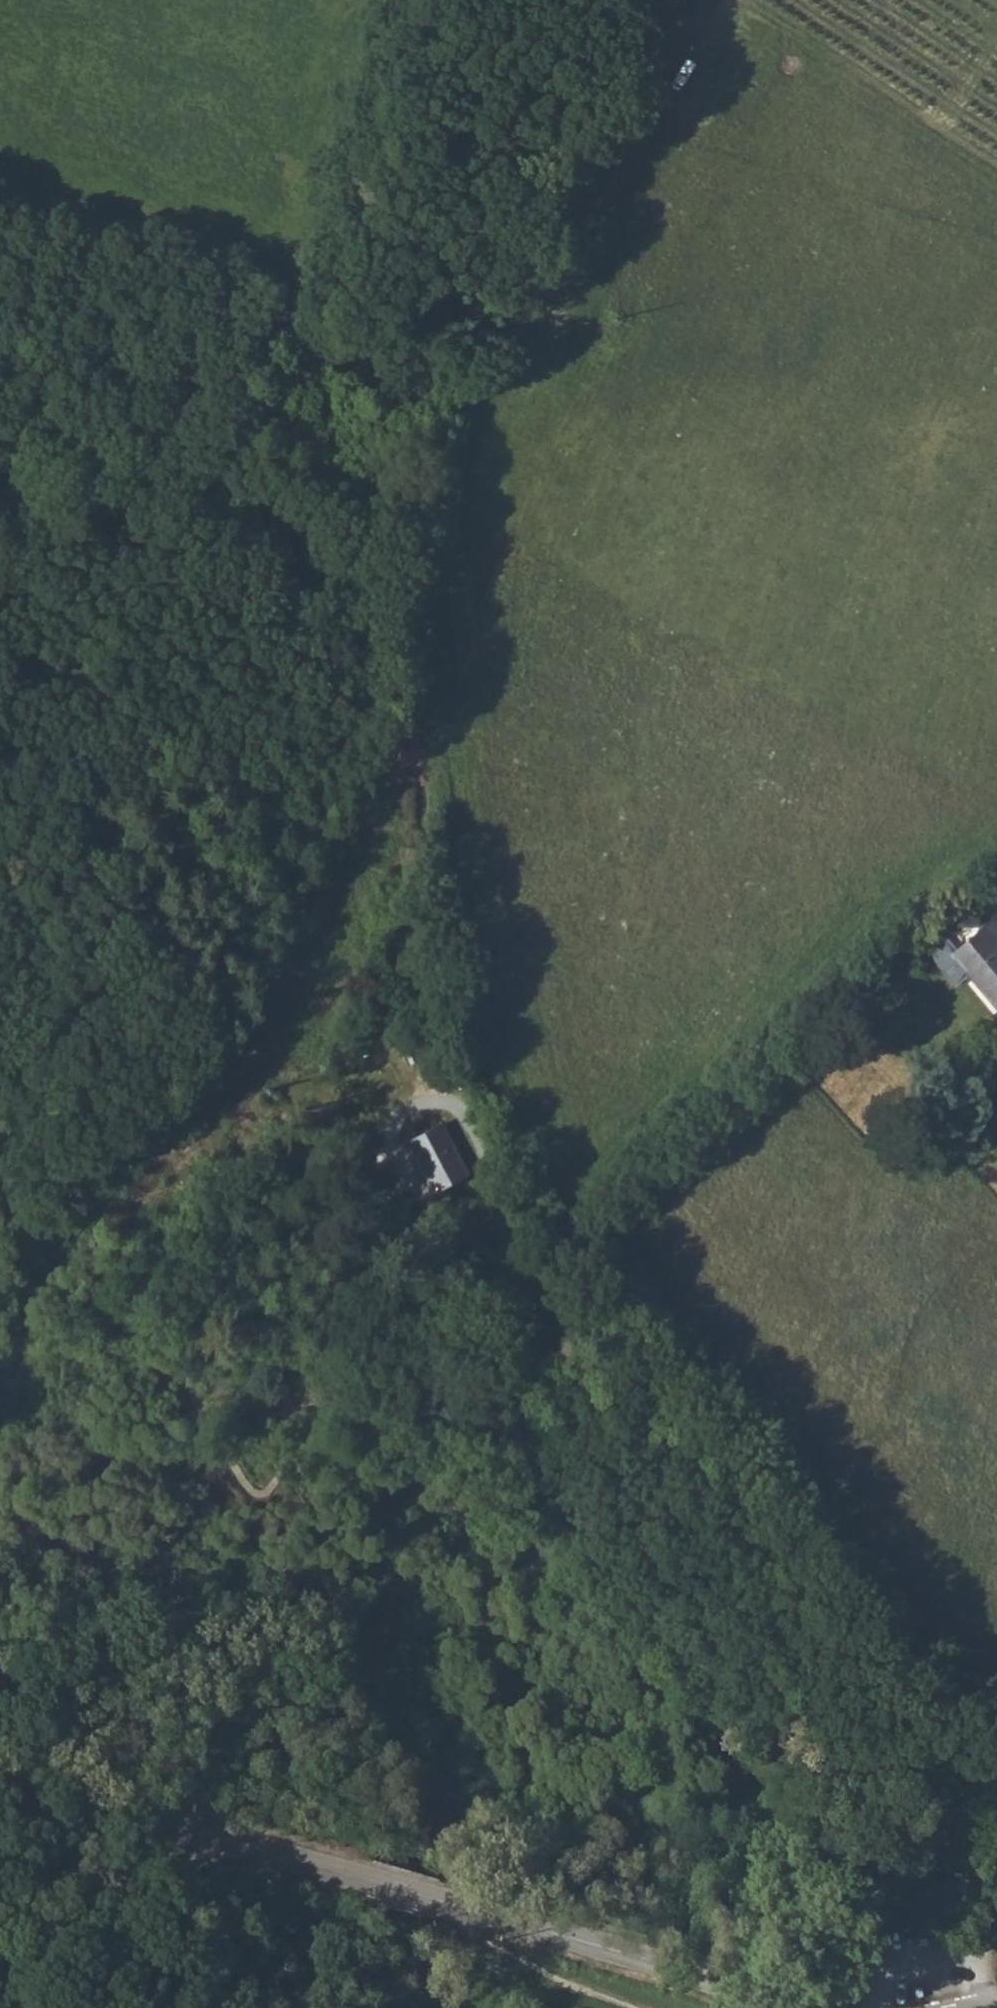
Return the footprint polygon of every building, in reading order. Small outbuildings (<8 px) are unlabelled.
[(994,919),(952,953),(996,1007),(996,923),(994,919)] [(403,1130),(430,1177),(462,1158),(434,1112),(403,1130)] [(814,1849),(812,1854),(823,1860),(826,1854),(814,1849)]
